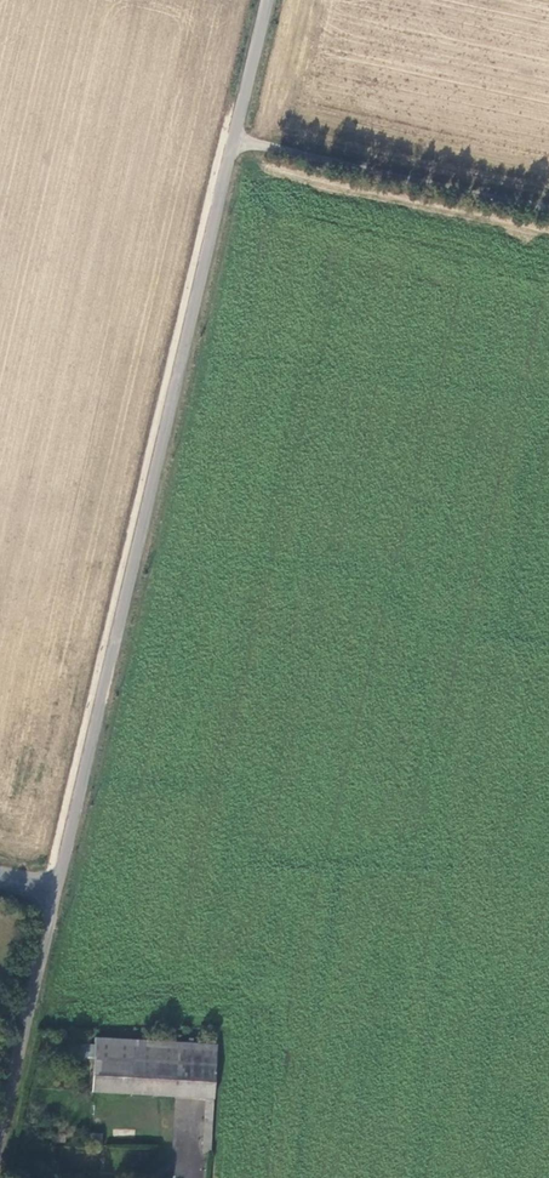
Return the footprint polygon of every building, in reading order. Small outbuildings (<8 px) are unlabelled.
[(207,1099),(215,1099),(217,1045),(194,1044),(194,1039),(190,1039),(190,1044),(95,1040),(93,1091),(92,1093),(207,1099)] [(203,1153),(212,1153),(215,1099),(207,1099),(203,1153)] [(102,1134),(89,1134),(89,1146),(102,1147),(102,1134)]
